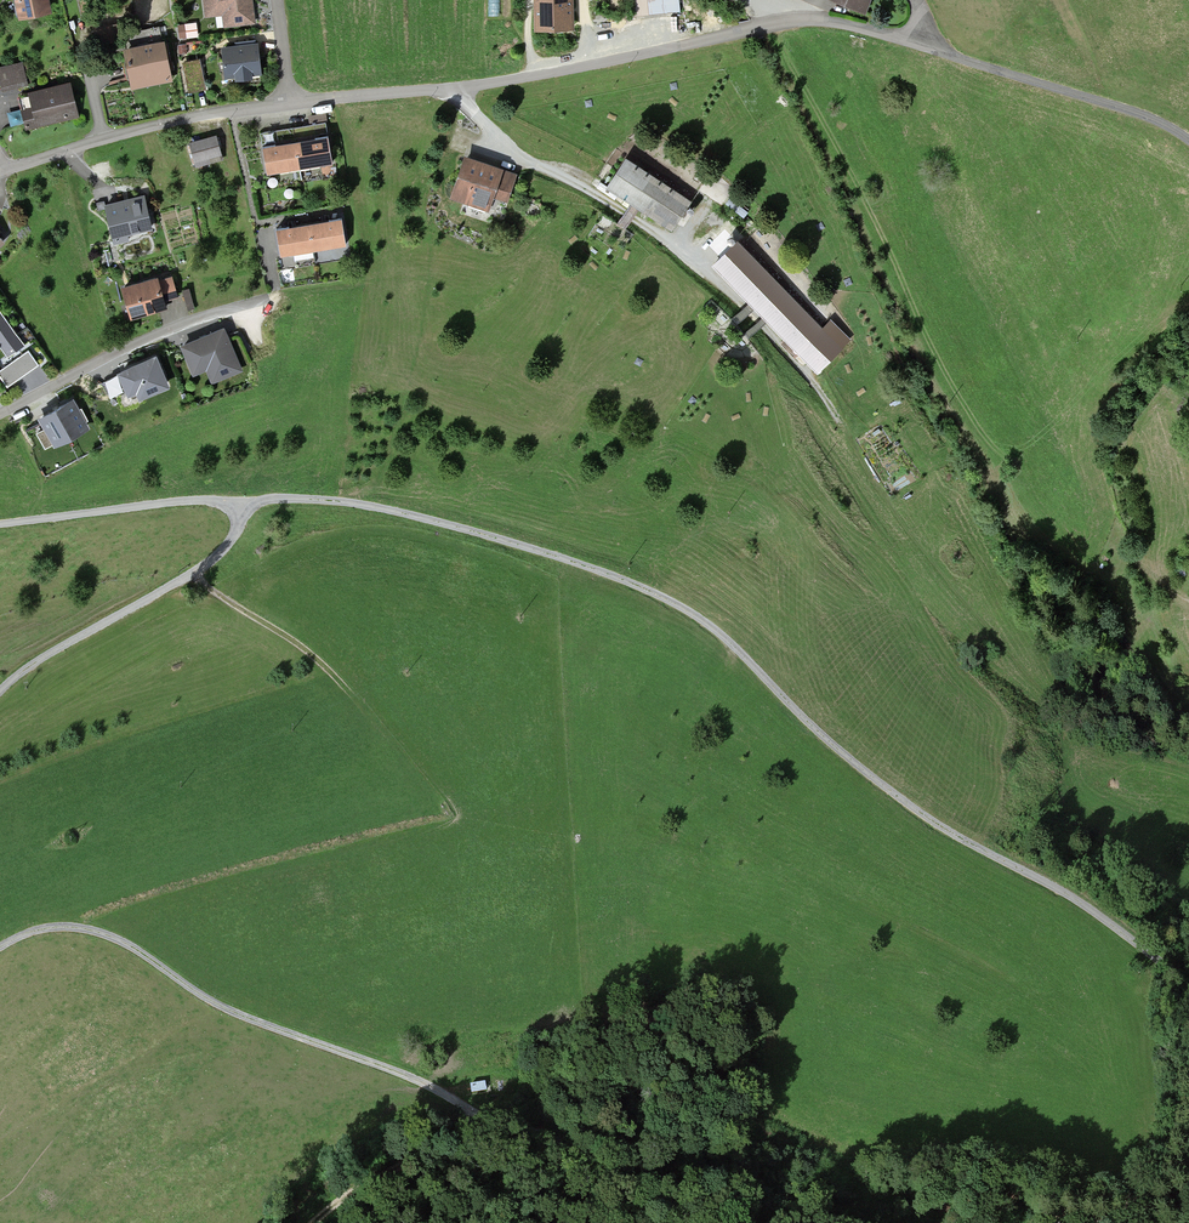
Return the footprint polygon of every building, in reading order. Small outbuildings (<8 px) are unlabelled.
[(19,15),(48,10),(46,0),(16,0),(19,15)] [(205,16),(222,14),(223,27),(253,24),(250,0),(203,0),(205,16)] [(539,27),(572,25),(571,0),(538,0),(539,27)] [(629,15),(675,11),(674,0),(628,0),(629,15)] [(862,9),(866,0),(839,0),(862,9)] [(177,26),(179,39),(198,36),(197,23),(177,26)] [(163,40),(125,48),(132,79),(169,71),(163,40)] [(257,44),(224,47),(226,76),(260,73),(257,44)] [(186,45),(178,46),(180,56),(188,55),(186,45)] [(183,62),(188,91),(203,88),(197,59),(183,62)] [(0,67),(0,80),(1,87),(24,82),(21,63),(0,67)] [(22,109),(26,126),(76,114),(68,83),(28,93),(32,107),(22,109)] [(214,135),(189,142),(194,159),(219,152),(214,135)] [(326,137),(262,147),(266,172),(330,162),(326,137)] [(621,158),(603,185),(668,226),(685,199),(621,158)] [(499,170),(464,159),(452,197),(486,208),(499,170)] [(106,206),(115,239),(127,236),(126,232),(149,226),(142,201),(124,205),(123,202),(106,206)] [(339,218),(274,231),(278,256),(344,244),(339,218)] [(733,242),(711,264),(813,367),(835,345),(820,329),(733,242)] [(157,277),(121,288),(130,318),(166,307),(164,301),(158,280),(157,277)] [(170,277),(158,280),(164,301),(176,297),(170,277)] [(189,290),(183,292),(188,312),(195,310),(189,290)] [(0,311),(0,343),(8,354),(23,344),(0,311)] [(827,322),(820,329),(835,345),(842,338),(827,322)] [(223,329),(179,345),(192,375),(204,371),(210,383),(241,371),(223,329)] [(28,350),(0,370),(0,373),(9,385),(38,364),(28,350)] [(155,353),(118,368),(128,392),(137,389),(139,395),(168,383),(155,353)] [(73,397),(37,416),(44,428),(35,432),(43,450),(52,446),(88,428),(73,397)]
